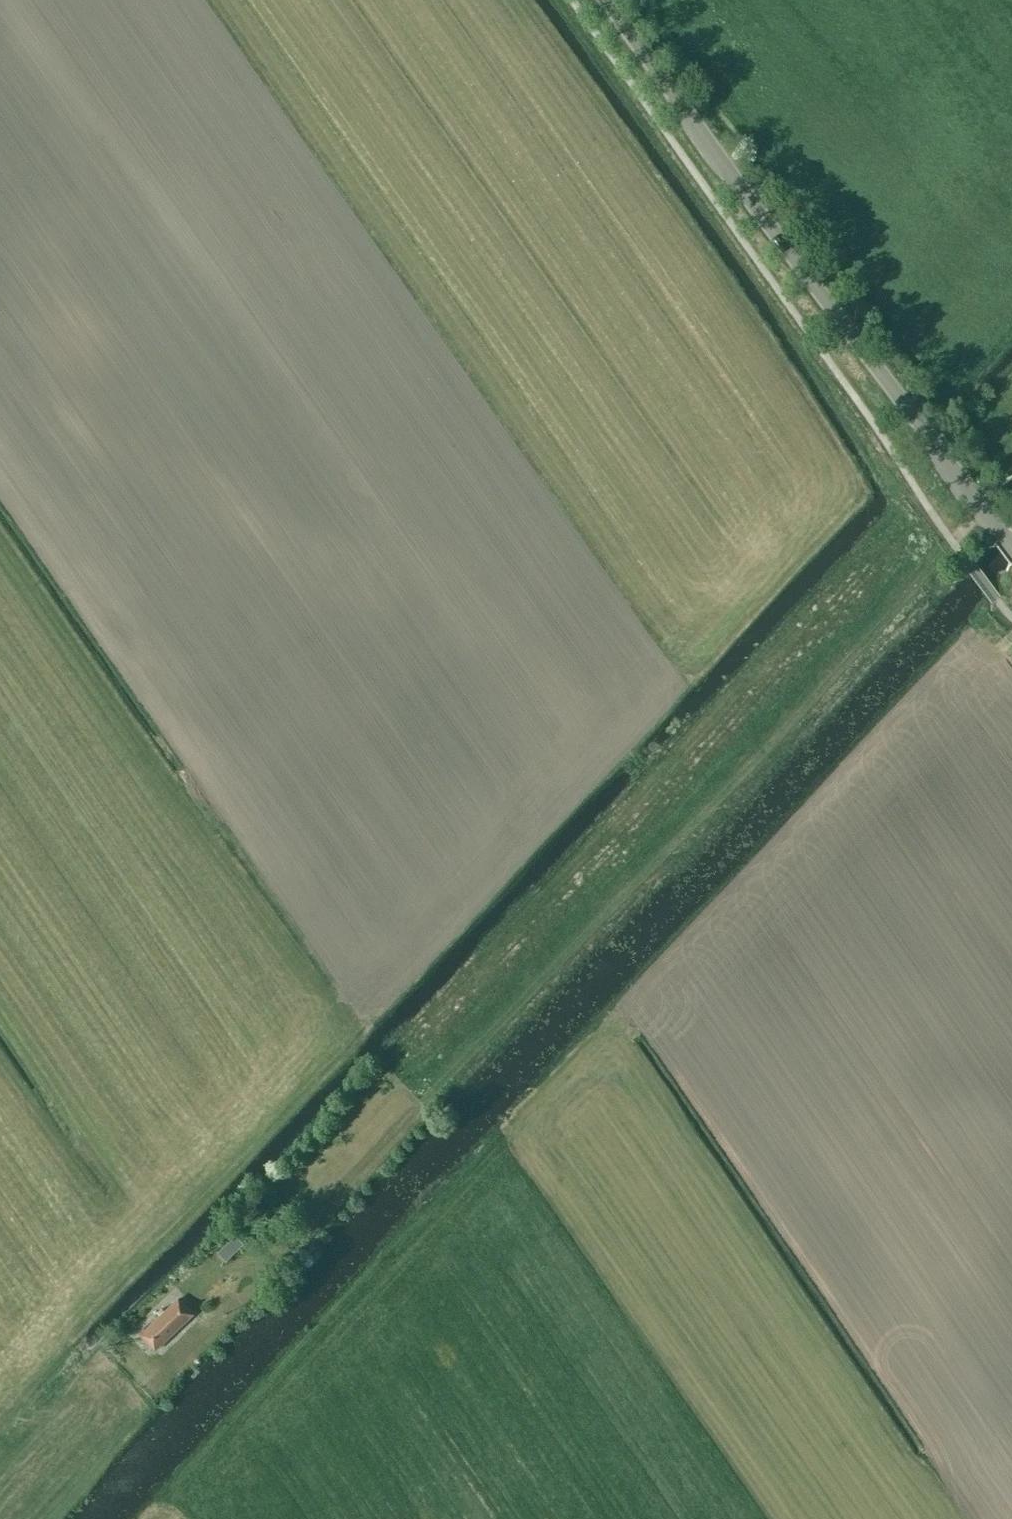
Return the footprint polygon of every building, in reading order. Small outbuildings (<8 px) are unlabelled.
[(236,1235),(217,1252),(226,1261),(244,1244),(236,1235)] [(178,1298),(140,1334),(155,1349),(192,1314),(178,1298)]
